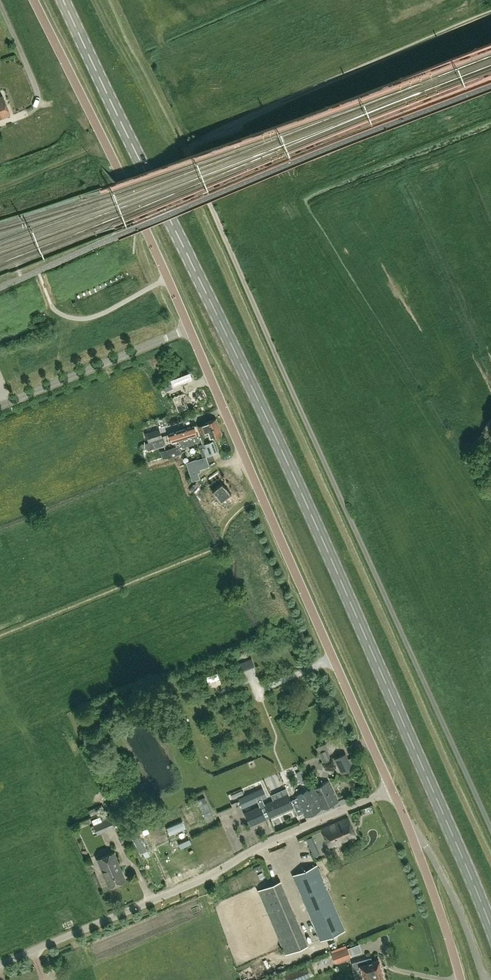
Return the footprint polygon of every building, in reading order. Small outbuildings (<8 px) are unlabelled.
[(2,96),(0,96),(0,118),(10,114),(2,96)] [(168,406),(172,414),(188,407),(182,393),(172,397),(174,403),(168,406)] [(221,434),(215,417),(205,421),(206,423),(198,426),(201,434),(208,432),(210,438),(221,434)] [(179,439),(182,446),(199,441),(197,434),(194,426),(169,434),(171,441),(179,439)] [(148,450),(164,444),(158,428),(145,433),(148,442),(140,445),(142,450),(147,448),(148,450)] [(206,456),(217,453),(213,441),(203,444),(205,447),(203,448),(206,456)] [(168,457),(181,453),(179,445),(165,450),(168,457)] [(212,491),(221,502),(230,494),(221,483),(212,491)] [(326,750),(318,753),(323,763),(331,760),(326,750)] [(352,768),(345,753),(334,758),(341,773),(352,768)] [(261,782),(265,793),(274,790),(270,779),(261,782)] [(330,780),(310,789),(320,810),(339,801),(330,780)] [(262,799),(267,797),(262,787),(238,798),(242,808),(257,802),(262,799)] [(296,798),(291,800),(293,804),(297,802),(304,817),(320,810),(310,789),(295,796),(296,798)] [(263,815),(265,819),(279,813),(294,806),(293,804),(291,800),(288,793),(265,804),(262,799),(257,802),(260,806),(259,806),(263,815)] [(205,797),(198,801),(206,819),(213,816),(205,797)] [(104,810),(102,805),(88,810),(91,816),(104,810)] [(250,825),(265,819),(263,815),(259,806),(245,813),(250,825)] [(97,834),(114,828),(109,815),(100,818),(100,817),(91,820),(97,834)] [(330,849),(356,838),(348,818),(321,829),(330,849)] [(182,821),(166,827),(169,834),(185,828),(182,821)] [(139,833),(131,837),(138,853),(146,849),(139,833)] [(313,856),(318,853),(311,836),(306,839),(313,856)] [(97,859),(108,886),(125,880),(114,852),(97,859)] [(317,864),(291,875),(320,941),(346,930),(317,864)] [(307,945),(280,880),(258,890),(285,954),(307,945)] [(338,893),(332,895),(342,920),(343,922),(349,920),(338,893)] [(335,963),(351,957),(347,948),(331,954),(335,963)] [(364,979),(380,979),(384,979),(379,959),(368,962),(367,958),(359,960),(360,965),(359,965),(361,972),(357,973),(359,979),(362,979),(363,979),(364,979)] [(311,976),(306,965),(284,974),(286,979),(300,979),(311,976)]
